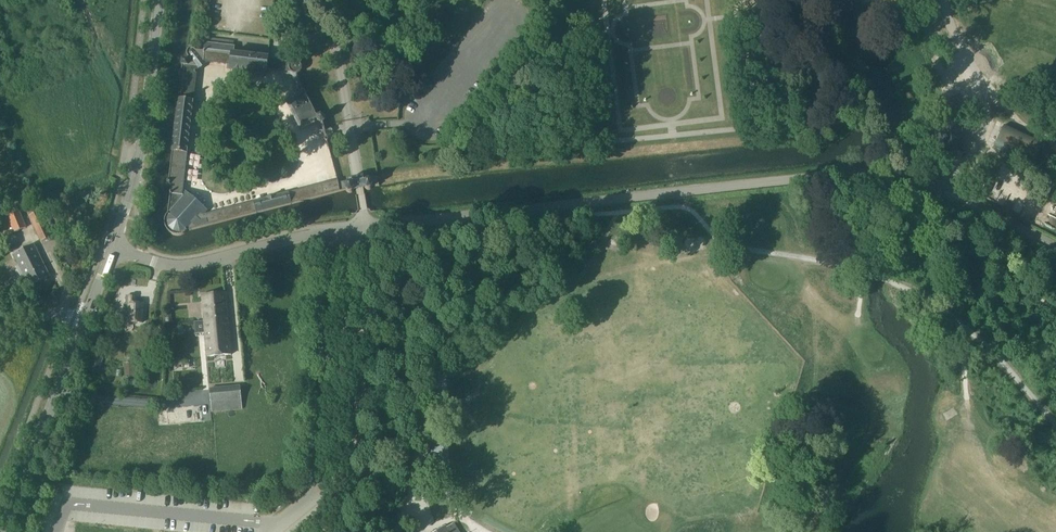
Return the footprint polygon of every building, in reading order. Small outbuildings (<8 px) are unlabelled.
[(439,52),(446,57),(454,46),(447,41),(439,52)] [(255,74),(266,75),(266,69),(290,72),(290,73),(291,73),(292,74),(293,74),(294,74),(295,74),(296,74),(297,74),(298,74),(299,73),(300,72),(301,71),(301,70),(302,69),(302,67),(301,66),(301,65),(301,64),(300,64),(299,63),(298,62),(297,62),(296,62),(295,61),(294,61),(293,62),(292,62),(291,62),(274,60),(267,60),(268,58),(233,54),(234,47),(205,43),(204,52),(196,51),(195,50),(194,50),(193,49),(192,49),(191,49),(190,49),(189,49),(188,50),(187,51),(187,52),(186,53),(186,54),(186,55),(187,56),(187,57),(188,57),(187,61),(184,60),(182,60),(181,65),(182,65),(168,180),(166,183),(167,186),(171,186),(167,214),(166,215),(166,216),(165,218),(165,219),(164,221),(164,222),(164,224),(164,225),(165,226),(165,228),(166,229),(167,230),(168,232),(169,232),(170,233),(171,234),(173,235),(174,235),(176,235),(177,236),(179,235),(180,235),(181,235),(183,234),(184,233),(185,233),(186,232),(187,231),(345,190),(346,191),(347,192),(348,192),(348,193),(349,193),(350,193),(351,193),(352,192),(353,191),(353,190),(354,189),(355,188),(354,188),(358,187),(363,187),(364,187),(364,188),(365,188),(366,189),(367,190),(368,190),(369,190),(370,189),(371,188),(372,188),(372,187),(372,186),(379,186),(378,176),(368,178),(367,177),(364,177),(357,179),(347,180),(347,181),(338,183),(338,181),(337,181),(201,216),(201,215),(203,213),(183,196),(183,195),(181,195),(196,68),(204,62),(231,65),(230,71),(255,74)] [(285,101),(291,112),(300,130),(317,121),(320,124),(322,123),(324,122),(324,118),(321,116),(317,117),(304,91),(300,80),(293,83),(297,95),(285,101)] [(957,111),(935,113),(937,137),(938,154),(947,154),(960,152),(959,136),(958,127),(957,111)] [(993,147),(1033,165),(1043,144),(1003,126),(993,147)] [(26,228),(19,212),(7,217),(14,233),(26,228)] [(29,217),(41,242),(50,237),(38,212),(29,217)] [(49,276),(33,245),(14,255),(29,286),(49,276)] [(196,331),(205,330),(207,357),(231,355),(226,295),(202,297),(204,320),(195,321),(196,331)] [(128,323),(142,323),(143,304),(134,303),(135,296),(126,296),(126,304),(124,304),(123,321),(128,321),(128,323)] [(86,378),(93,380),(95,373),(97,373),(103,357),(95,354),(86,378)] [(125,364),(125,377),(134,377),(133,364),(125,364)] [(210,389),(212,412),(241,410),(239,386),(210,389)] [(157,413),(158,426),(202,422),(200,406),(166,409),(166,412),(157,413)] [(415,416),(417,427),(419,427),(427,426),(426,414),(420,415),(415,416)]
